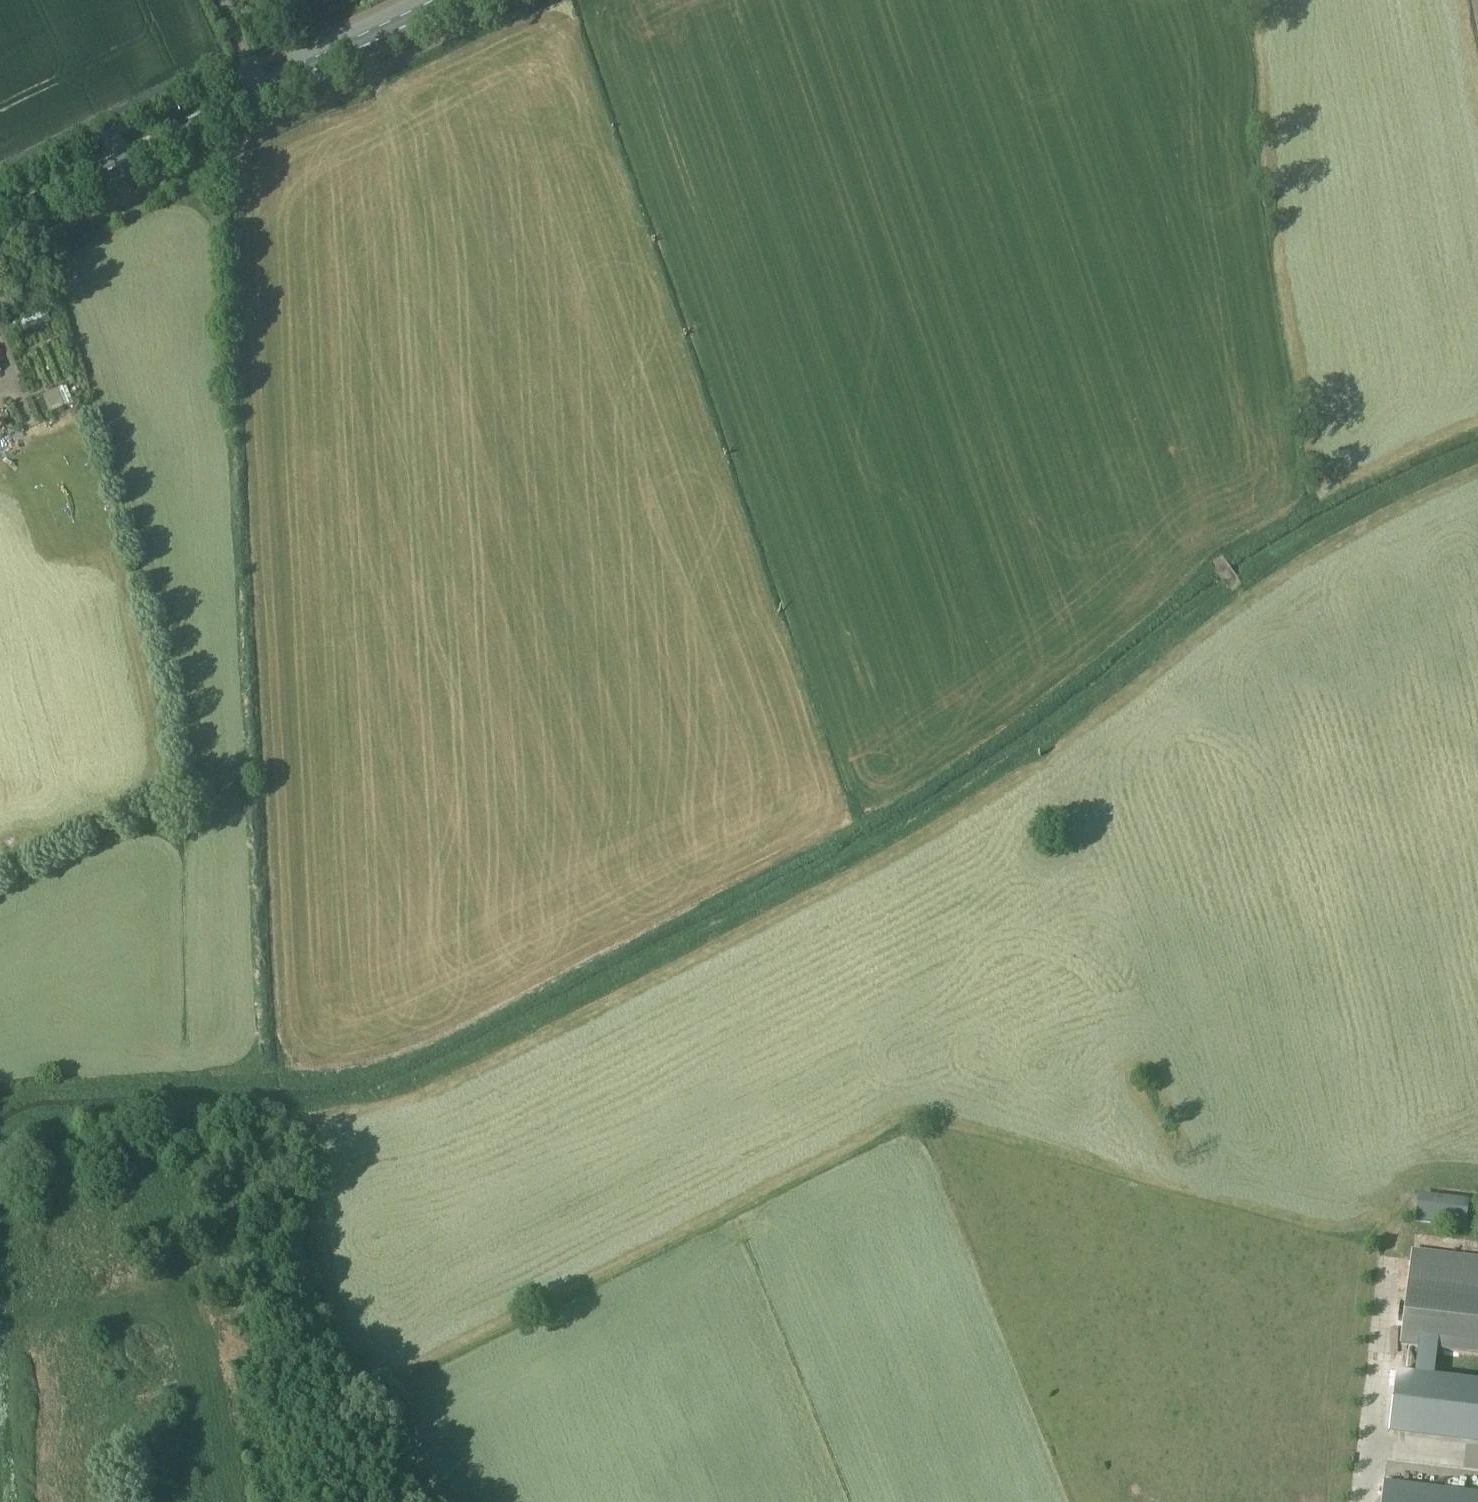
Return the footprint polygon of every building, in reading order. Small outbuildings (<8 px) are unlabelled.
[(47,408),(65,402),(60,388),(42,394),(47,408)] [(1412,1252),(1401,1344),(1477,1354),(1477,1260),(1412,1252)] [(1457,1493),(1384,1484),(1382,1501),(1477,1501),(1477,1495),(1457,1493)]
